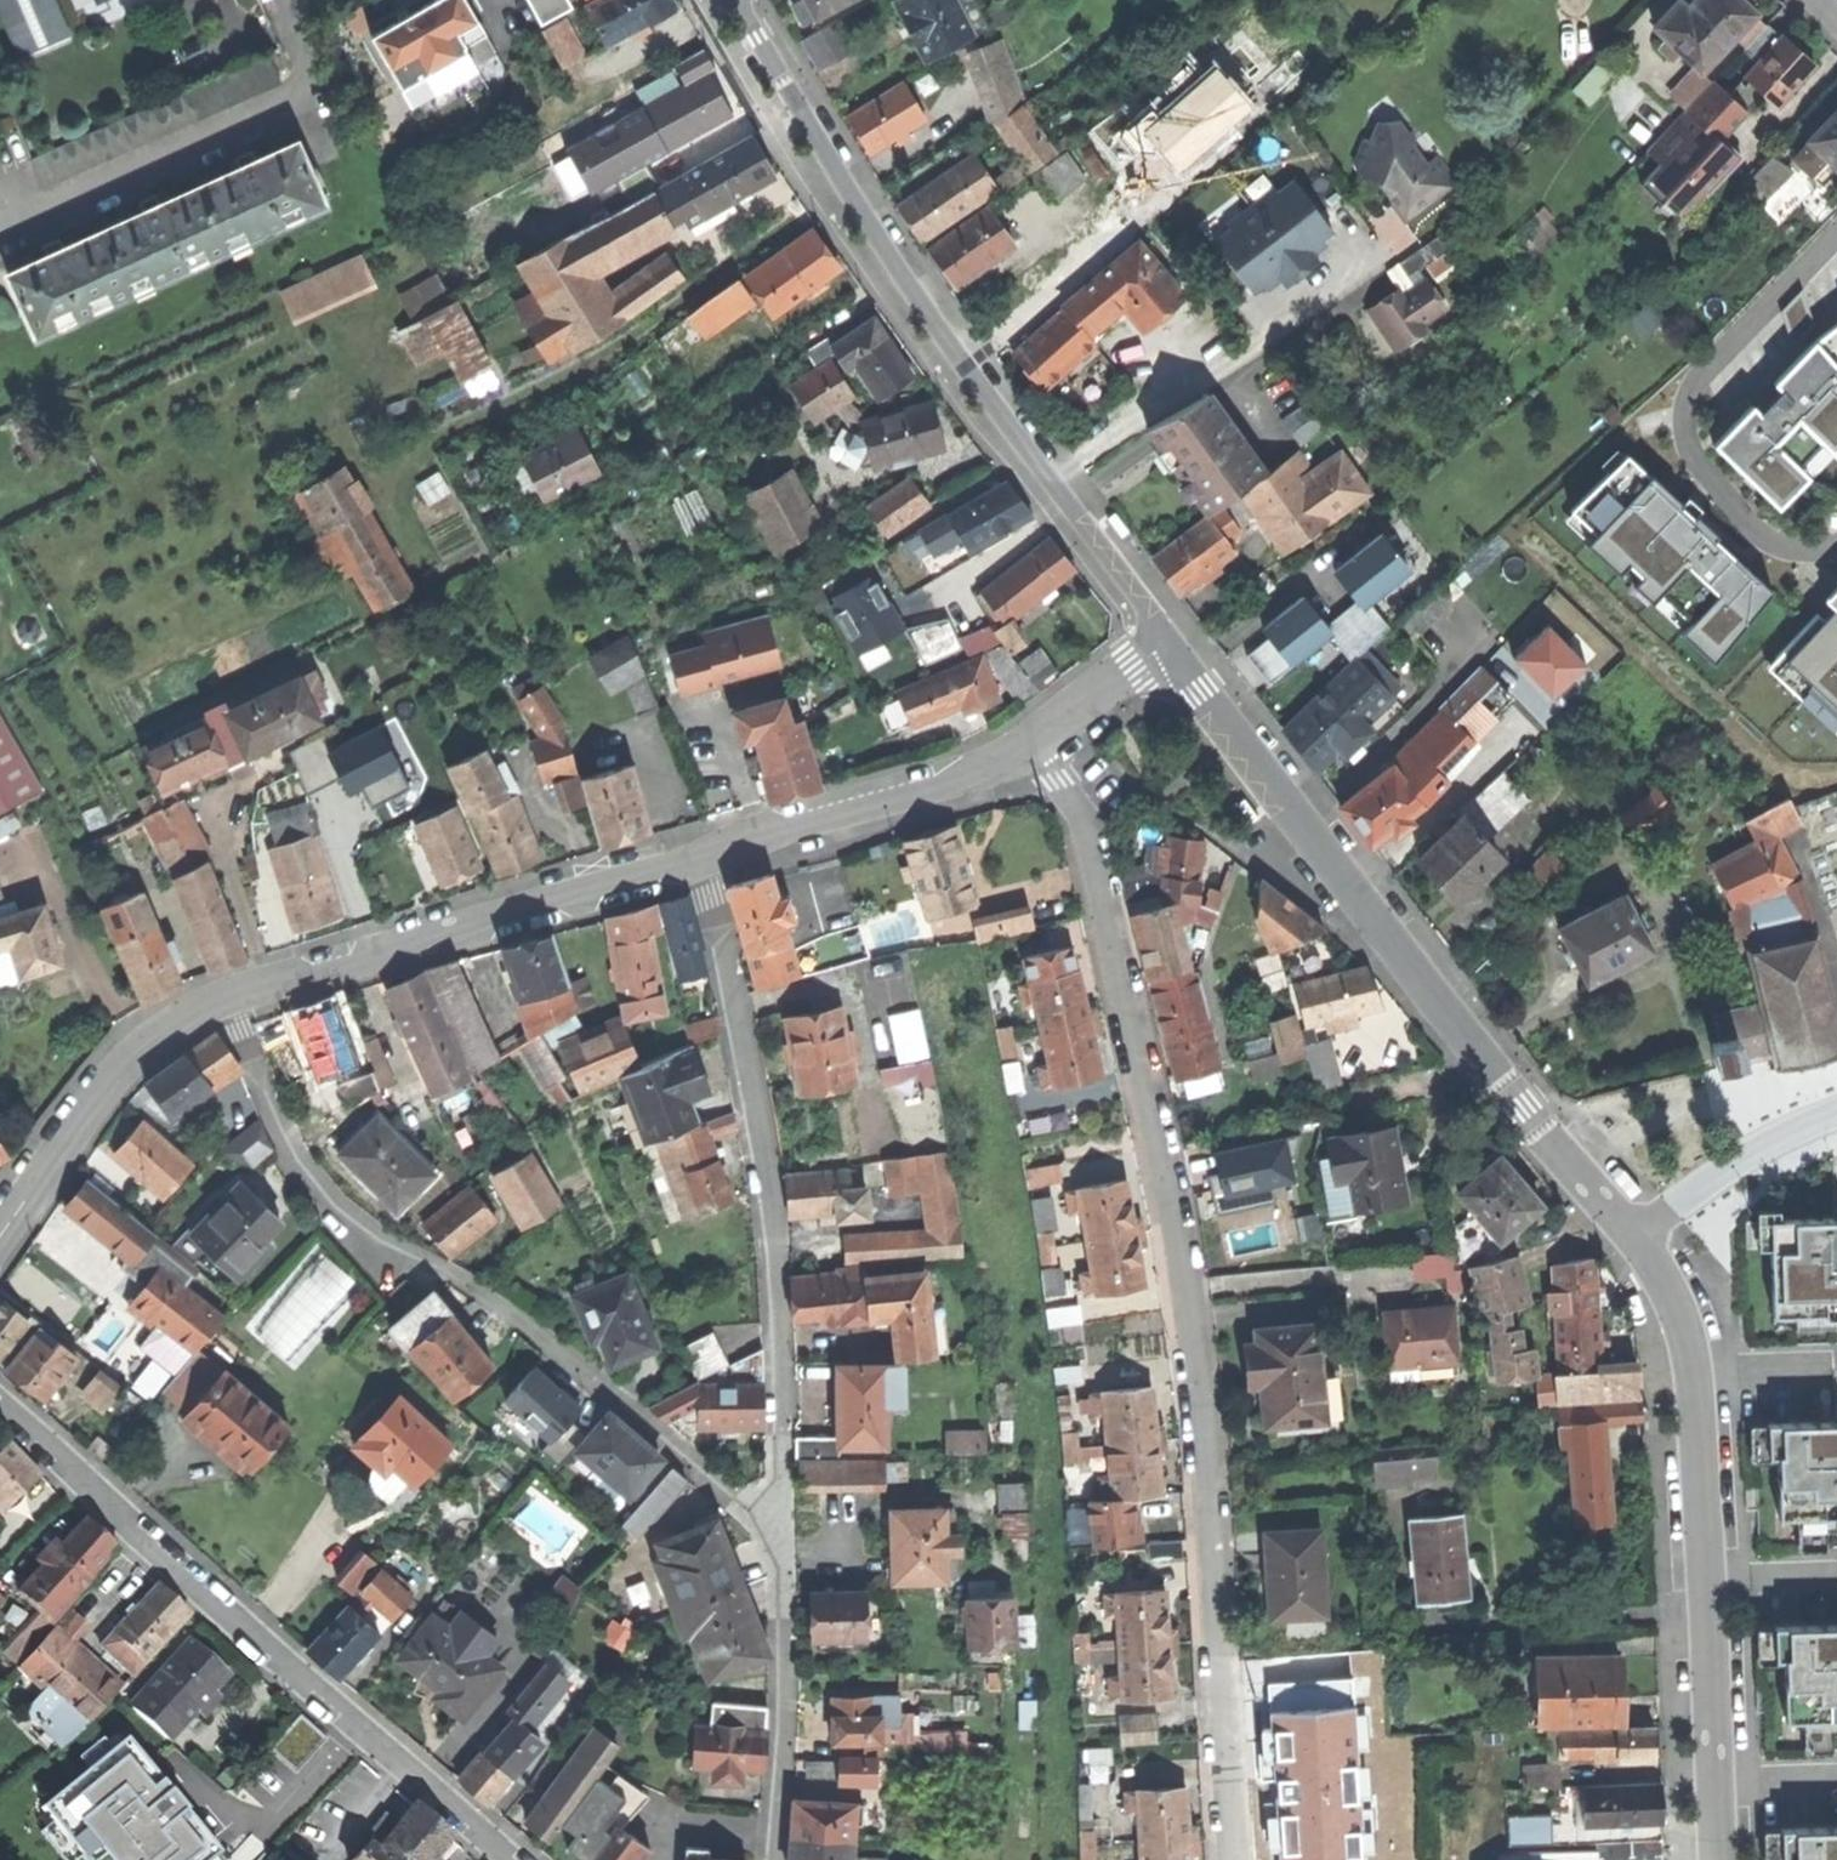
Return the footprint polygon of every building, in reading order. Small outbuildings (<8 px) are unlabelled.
[(72,41),(54,0),(0,0),(0,9),(23,62),(72,41)] [(476,67),(464,47),(486,35),(482,27),(466,0),(434,0),(371,36),(411,105),(476,67)] [(572,8),(568,0),(527,0),(541,26),(572,8)] [(607,44),(676,6),(673,0),(600,0),(587,7),(607,44)] [(807,22),(849,0),(793,0),(804,21),(807,22)] [(973,33),(956,0),(898,0),(913,30),(928,58),(973,33)] [(1697,68),(1701,71),(1755,13),(1741,0),(1677,0),(1653,26),(1697,68)] [(361,6),(343,17),(354,36),(372,25),(361,6)] [(817,68),(855,47),(840,18),(801,39),(817,68)] [(562,68),(583,57),(563,20),(542,32),(562,68)] [(1777,105),(1815,64),(1800,50),(1767,20),(1746,42),(1761,56),(1744,75),(1777,105)] [(1017,110),(1025,106),(999,34),(956,52),(961,68),(969,66),(990,120),(1017,110)] [(31,161),(42,188),(282,84),(270,56),(31,161)] [(1697,68),(1686,81),(1699,94),(1711,80),(1701,71),(1697,68)] [(1725,137),(1748,112),(1713,79),(1648,149),(1662,162),(1642,183),(1663,203),(1670,195),(1675,200),(1694,179),(1706,190),(1708,193),(1727,175),(1719,167),(1735,150),(1736,149),(1725,137)] [(1672,96),(1685,109),(1699,94),(1686,81),(1672,96)] [(925,118),(904,82),(846,117),(857,135),(868,153),(925,118)] [(1000,123),(1034,168),(1074,141),(1069,134),(1049,148),(1036,130),(1045,124),(1030,103),(1025,106),(1000,123)] [(1808,139),(1836,166),(1836,109),(1808,139)] [(1405,220),(1456,182),(1437,158),(1427,165),(1411,143),(1413,141),(1398,122),(1379,124),(1377,145),(1370,145),(1356,161),(1361,172),(1390,186),(1397,189),(1390,200),(1405,220)] [(569,220),(613,198),(605,182),(592,152),(584,134),(548,152),(570,198),(561,203),(569,220)] [(653,192),(667,215),(677,209),(686,225),(773,176),(761,155),(751,137),(653,192)] [(49,256),(7,276),(36,338),(325,205),(296,143),(256,162),(254,158),(245,162),(239,165),(241,169),(160,206),(158,201),(150,204),(142,208),(144,213),(64,250),(62,245),(54,248),(46,252),(49,256)] [(1067,150),(1041,169),(1059,196),(1086,178),(1067,150)] [(1743,157),(1735,150),(1719,167),(1727,175),(1743,157)] [(1750,185),(1772,200),(1795,166),(1772,152),(1750,185)] [(921,241),(996,190),(998,193),(1022,176),(1015,165),(990,181),(972,156),(898,206),(904,215),(921,241)] [(623,186),(632,201),(652,189),(659,186),(650,170),(623,186)] [(1687,211),(1706,190),(1694,179),(1675,200),(1687,211)] [(1319,241),(1332,231),(1293,181),(1278,193),(1274,188),(1250,207),(1303,274),(1319,261),(1309,249),(1319,241)] [(669,220),(667,215),(653,192),(652,189),(632,201),(605,216),(568,233),(519,260),(538,291),(517,304),(550,360),(573,348),(575,350),(616,324),(617,326),(683,279),(670,260),(603,302),(590,280),(594,277),(581,256),(616,241),(669,220)] [(968,275),(1014,242),(988,207),(929,250),(953,285),(968,275)] [(1287,286),(1303,274),(1250,207),(1226,226),(1229,230),(1214,243),(1254,293),(1268,282),(1277,275),(1287,286)] [(811,297),(828,285),(823,278),(839,267),(827,251),(812,230),(746,278),(773,315),(806,291),(811,297)] [(1397,264),(1408,280),(1448,251),(1438,237),(1397,264)] [(1067,309),(1089,335),(1123,306),(1143,330),(1184,296),(1139,243),(1064,306),(1067,309)] [(362,254),(281,292),(295,320),(375,282),(362,254)] [(672,361),(753,301),(737,280),(656,340),(672,361)] [(1367,311),(1395,352),(1425,332),(1421,326),(1445,309),(1425,280),(1401,297),(1397,290),(1388,297),(1367,311)] [(455,299),(427,315),(463,382),(491,365),(455,299)] [(1096,344),(1089,335),(1067,309),(1013,354),(1032,376),(1042,389),(1096,344)] [(1811,340),(1836,371),(1836,320),(1811,340)] [(876,324),(843,346),(834,352),(835,355),(844,368),(854,361),(879,398),(912,376),(898,356),(876,324)] [(834,352),(843,346),(834,334),(807,353),(816,367),(835,355),(834,352)] [(1706,440),(1774,506),(1806,473),(1773,440),(1788,417),(1821,445),(1836,431),(1836,371),(1811,340),(1806,335),(1766,380),(1772,387),(1750,408),(1743,402),(1706,440)] [(788,431),(809,418),(812,423),(854,397),(831,361),(769,401),(788,431)] [(1265,472),(1208,393),(1201,399),(1147,428),(1167,455),(1208,512),(1265,472)] [(1281,420),(1301,446),(1328,427),(1309,401),(1281,420)] [(864,438),(868,453),(871,464),(942,444),(936,423),(931,404),(860,423),(864,438)] [(521,459),(544,502),(600,473),(587,449),(577,430),(521,459)] [(859,456),(868,453),(864,438),(855,441),(859,456)] [(1299,451),(1247,488),(1290,548),(1382,482),(1352,443),(1313,471),(1299,451)] [(1705,657),(1760,585),(1707,537),(1710,531),(1685,511),(1670,501),(1639,474),(1618,454),(1562,505),(1586,531),(1576,538),(1609,566),(1618,558),(1631,577),(1627,583),(1639,595),(1648,589),(1683,621),(1675,629),(1705,657)] [(373,519),(344,468),(297,494),(321,536),(314,540),(331,570),(347,561),(376,610),(413,589),(373,519)] [(776,552),(819,529),(789,473),(746,496),(776,552)] [(910,478),(873,505),(891,531),(929,505),(920,492),(910,478)] [(947,517),(964,544),(968,551),(1031,514),(1019,499),(1006,481),(947,517)] [(424,517),(444,511),(438,491),(418,496),(424,517)] [(1250,509),(1240,494),(1209,515),(1153,557),(1165,573),(1180,593),(1236,551),(1221,530),(1250,509)] [(461,509),(427,526),(449,569),(483,552),(461,509)] [(1115,514),(1108,520),(1122,537),(1129,532),(1115,514)] [(936,559),(964,544),(947,517),(946,515),(919,530),(936,559)] [(1365,607),(1370,603),(1409,571),(1379,534),(1356,552),(1334,570),(1359,600),(1365,607)] [(981,594),(1005,623),(1007,624),(1010,622),(1036,601),(1074,570),(1049,538),(981,594)] [(826,583),(838,603),(870,585),(858,565),(826,583)] [(1836,576),(1819,598),(1827,604),(1778,656),(1831,712),(1836,705),(1836,575),(1836,576)] [(838,603),(830,607),(858,655),(881,641),(904,629),(885,596),(876,581),(870,585),(838,603)] [(1481,667),(1509,692),(1515,698),(1543,727),(1602,664),(1610,671),(1626,653),(1620,646),(1621,644),(1559,586),(1481,667)] [(1270,637),(1293,665),(1330,636),(1331,634),(1325,627),(1301,597),(1281,613),(1263,627),(1270,637)] [(1390,628),(1370,603),(1365,607),(1359,600),(1325,627),(1331,634),(1330,636),(1350,660),(1390,628)] [(766,614),(703,631),(707,647),(716,682),(780,664),(766,614)] [(948,620),(904,629),(925,666),(961,649),(948,620)] [(1010,622),(1007,624),(1005,623),(995,630),(1011,653),(1025,643),(1010,622)] [(990,627),(960,638),(968,658),(984,652),(1000,645),(990,627)] [(629,637),(591,658),(612,690),(626,684),(640,715),(659,708),(629,637)] [(1293,665),(1270,637),(1247,656),(1270,684),(1293,665)] [(891,657),(881,641),(858,655),(866,671),(891,657)] [(1001,676),(1017,663),(1000,645),(984,652),(1001,676)] [(717,685),(716,682),(707,647),(670,657),(680,695),(717,685)] [(1041,691),(1060,676),(1040,647),(1020,661),(1041,691)] [(1359,661),(1393,697),(1403,688),(1369,652),(1359,661)] [(966,714),(999,701),(982,657),(897,693),(911,725),(936,715),(962,705),(966,714)] [(1393,697),(1359,661),(1282,732),(1299,751),(1316,770),(1339,749),(1345,754),(1371,730),(1365,724),(1393,697)] [(1024,705),(1041,691),(1017,663),(1001,676),(1021,701),(1024,705)] [(1440,711),(1467,736),(1509,692),(1481,667),(1440,711)] [(298,677),(311,702),(328,693),(314,669),(298,677)] [(311,702),(298,677),(229,711),(224,701),(204,710),(208,716),(229,762),(283,735),(319,717),(311,702)] [(559,780),(577,775),(561,717),(542,685),(517,701),(541,738),(530,741),(544,785),(559,780)] [(1473,741),(1515,698),(1509,692),(1467,736),(1473,741)] [(47,790),(0,699),(0,814),(47,790)] [(782,700),(746,711),(754,736),(765,773),(773,799),(788,795),(818,786),(799,722),(789,725),(782,700)] [(754,776),(765,773),(754,736),(746,711),(736,714),(754,776)] [(1391,767),(1418,808),(1435,790),(1430,786),(1437,777),(1473,741),(1467,736),(1440,711),(1388,763),(1391,767)] [(197,778),(229,762),(208,716),(143,747),(166,793),(197,778)] [(379,727),(332,752),(328,754),(340,778),(345,788),(357,782),(360,787),(371,808),(411,787),(379,727)] [(328,754),(332,752),(322,734),(285,754),(307,796),(340,778),(328,754)] [(474,812),(508,798),(499,781),(485,751),(447,768),(470,814),(474,812)] [(622,837),(649,830),(630,765),(580,780),(599,844),(622,837)] [(1408,816),(1418,808),(1391,767),(1340,806),(1357,829),(1370,846),(1391,830),(1408,816)] [(499,781),(508,798),(512,796),(511,794),(518,791),(510,775),(499,781)] [(586,804),(577,775),(559,780),(568,810),(586,804)] [(1442,782),(1437,777),(1430,786),(1435,790),(1442,782)] [(1456,816),(1460,819),(1478,838),(1493,823),(1515,801),(1494,780),(1456,816)] [(354,790),(360,787),(357,782),(345,788),(348,793),(354,790)] [(1624,815),(1637,833),(1672,806),(1659,789),(1624,815)] [(538,859),(512,796),(508,798),(474,812),(499,875),(519,867),(538,859)] [(1256,822),(1260,819),(1244,798),(1236,804),(1247,820),(1251,825),(1256,822)] [(1734,909),(1747,950),(1817,931),(1800,881),(1776,835),(1800,823),(1793,807),(1788,799),(1745,822),(1756,843),(1713,865),(1734,909)] [(182,802),(163,812),(191,867),(206,859),(210,857),(182,802)] [(269,813),(279,846),(283,845),(281,839),(297,834),(292,825),(310,819),(315,834),(320,831),(309,802),(269,813)] [(459,877),(481,867),(453,808),(417,825),(445,884),(459,877)] [(181,872),(191,867),(163,812),(145,821),(173,876),(181,872)] [(1412,822),(1408,816),(1391,830),(1395,835),(1412,822)] [(319,923),(341,916),(315,834),(310,819),(292,825),(297,834),(281,839),(283,845),(279,846),(272,849),(297,929),(319,923)] [(1478,838),(1460,819),(1419,859),(1455,896),(1459,900),(1470,890),(1500,860),(1478,838)] [(927,920),(973,905),(950,828),(927,835),(904,843),(927,920)] [(1174,905),(1179,923),(1189,920),(1190,919),(1191,914),(1205,919),(1210,917),(1213,918),(1216,912),(1205,909),(1196,907),(1196,901),(1203,842),(1176,839),(1167,837),(1166,848),(1146,846),(1143,866),(1120,872),(1127,903),(1130,917),(1132,916),(1174,905)] [(1521,879),(1533,891),(1563,861),(1551,849),(1521,879)] [(206,859),(191,867),(181,872),(218,969),(246,960),(206,859)] [(757,992),(800,979),(785,925),(794,922),(788,901),(779,904),(771,877),(746,885),(729,890),(757,992)] [(1273,952),(1324,932),(1295,908),(1259,879),(1257,916),(1273,952)] [(141,893),(102,909),(144,1004),(162,993),(180,982),(141,893)] [(1589,984),(1653,952),(1623,894),(1560,927),(1578,962),(1589,984)] [(681,984),(704,977),(700,963),(697,953),(701,951),(687,899),(660,907),(681,984)] [(1220,899),(1196,901),(1196,907),(1205,909),(1216,912),(1220,899)] [(9,980),(13,983),(20,980),(22,977),(35,972),(61,964),(44,905),(0,919),(0,983),(9,980)] [(1191,970),(1179,923),(1174,905),(1132,916),(1140,945),(1144,963),(1141,964),(1146,981),(1178,973),(1191,970)] [(667,1014),(650,935),(661,933),(655,907),(629,915),(607,921),(611,942),(628,1023),(667,1014)] [(976,942),(1032,929),(1028,912),(972,926),(976,942)] [(1773,1057),(1776,1069),(1803,1062),(1818,1059),(1836,1054),(1836,1017),(1817,931),(1747,950),(1760,1004),(1773,1057)] [(522,945),(503,950),(522,1001),(527,1000),(537,1033),(541,1031),(573,1014),(579,1010),(579,1009),(570,984),(553,936),(522,945)] [(1035,1006),(1041,1035),(1098,1022),(1095,1010),(1086,1012),(1081,987),(1077,973),(1075,973),(1069,948),(1024,959),(1030,985),(1018,988),(1023,1009),(1035,1006)] [(454,964),(426,972),(448,1021),(450,1019),(471,1069),(477,1072),(497,1059),(454,964)] [(1294,986),(1306,1027),(1327,1022),(1329,1031),(1356,1024),(1353,1015),(1382,1007),(1374,987),(1366,967),(1294,986)] [(1179,978),(1192,974),(1191,970),(1178,973),(1179,978)] [(1195,974),(1192,974),(1179,978),(1151,985),(1176,1080),(1219,1070),(1195,974)] [(408,1035),(436,1097),(470,1081),(422,975),(399,986),(388,991),(401,1019),(408,1035)] [(583,981),(570,984),(579,1009),(592,1005),(593,1002),(586,982),(583,981)] [(337,1076),(360,1067),(335,1001),(312,1010),(295,1017),(320,1083),(337,1076)] [(1753,1061),(1773,1057),(1760,1004),(1713,1016),(1719,1041),(1711,1043),(1718,1069),(1753,1061)] [(841,1009),(787,1020),(794,1057),(801,1092),(855,1082),(841,1009)] [(582,1031),(573,1014),(541,1031),(550,1049),(582,1031)] [(1286,1061),(1306,1056),(1296,1014),(1274,1020),(1286,1061)] [(401,1038),(408,1035),(401,1019),(394,1022),(401,1038)] [(1048,1066),(1053,1087),(1054,1089),(1102,1077),(1097,1056),(1093,1039),(1101,1037),(1098,1022),(1041,1035),(1048,1066)] [(690,1046),(720,1038),(717,1024),(684,1029),(690,1046)] [(623,1026),(562,1052),(580,1092),(640,1068),(623,1026)] [(995,1031),(998,1045),(1010,1043),(1007,1028),(995,1031)] [(881,1086),(930,1079),(928,1065),(921,1066),(915,1029),(873,1035),(881,1086)] [(565,1075),(550,1049),(541,1031),(537,1033),(520,1043),(545,1086),(565,1075)] [(148,1083),(170,1116),(239,1067),(217,1033),(179,1061),(148,1083)] [(1317,1088),(1342,1082),(1331,1038),(1307,1045),(1317,1088)] [(386,1089),(392,1087),(374,1041),(365,1045),(386,1098),(389,1097),(386,1089)] [(1010,1043),(998,1045),(1001,1060),(1014,1057),(1010,1043)] [(691,1048),(621,1079),(635,1117),(628,1119),(639,1149),(701,1126),(690,1096),(708,1089),(704,1078),(691,1048)] [(1285,1071),(1279,1052),(1247,1061),(1253,1081),(1285,1071)] [(1819,1066),(1818,1059),(1803,1062),(1805,1069),(1819,1066)] [(1008,1092),(1024,1089),(1019,1063),(1003,1067),(1008,1092)] [(363,1066),(360,1067),(337,1076),(347,1103),(379,1090),(371,1073),(366,1074),(363,1066)] [(1042,1089),(1053,1087),(1048,1066),(1037,1068),(1042,1089)] [(702,1129),(658,1144),(684,1218),(731,1202),(724,1184),(709,1142),(739,1131),(735,1114),(701,1126),(702,1129)] [(396,1209),(433,1171),(376,1117),(343,1151),(345,1152),(337,1160),(350,1173),(363,1186),(367,1182),(396,1209)] [(166,1200),(194,1166),(143,1122),(125,1144),(115,1155),(166,1200)] [(262,1123),(224,1154),(252,1169),(274,1149),(262,1123)] [(1333,1216),(1408,1200),(1394,1137),(1392,1126),(1330,1139),(1335,1165),(1323,1168),(1333,1216)] [(1224,1195),(1272,1184),(1294,1179),(1289,1159),(1295,1158),(1301,1134),(1215,1154),(1218,1168),(1219,1174),(1224,1195)] [(526,1225),(561,1205),(531,1152),(496,1172),(526,1225)] [(919,1158),(931,1234),(959,1232),(946,1155),(919,1158)] [(892,1196),(916,1193),(912,1157),(888,1160),(892,1196)] [(1475,1211),(1500,1240),(1541,1205),(1520,1181),(1500,1157),(1459,1192),(1475,1211)] [(1058,1164),(1028,1169),(1031,1187),(1061,1182),(1058,1164)] [(851,1191),(849,1171),(786,1176),(787,1197),(789,1218),(836,1214),(836,1219),(868,1217),(866,1189),(851,1191)] [(1224,1195),(1219,1174),(1208,1177),(1217,1216),(1276,1203),(1272,1184),(1224,1195)] [(66,1208),(127,1258),(151,1229),(90,1179),(77,1194),(66,1208)] [(1082,1214),(1087,1242),(1144,1233),(1141,1220),(1133,1222),(1129,1202),(1125,1182),(1078,1191),(1078,1193),(1067,1195),(1071,1216),(1082,1214)] [(217,1278),(226,1269),(237,1279),(272,1244),(264,1237),(280,1221),(260,1201),(242,1183),(182,1244),(217,1278)] [(449,1257),(496,1218),(470,1187),(423,1226),(438,1243),(449,1257)] [(1034,1200),(1038,1236),(1050,1235),(1051,1234),(1047,1199),(1034,1200)] [(1758,1248),(1771,1248),(1770,1220),(1780,1220),(1780,1209),(1757,1210),(1758,1248)] [(1511,1258),(1500,1240),(1475,1211),(1455,1226),(1448,1226),(1452,1255),(1453,1270),(1465,1269),(1470,1267),(1511,1258)] [(1833,1218),(1780,1220),(1770,1220),(1771,1248),(1773,1316),(1794,1315),(1832,1314),(1836,1313),(1836,1218),(1833,1218)] [(151,1229),(127,1258),(120,1267),(146,1288),(161,1269),(182,1286),(197,1267),(151,1229)] [(903,1235),(848,1238),(849,1265),(895,1262),(895,1261),(960,1257),(959,1232),(931,1234),(904,1237),(903,1235)] [(1098,1296),(1145,1288),(1141,1269),(1138,1249),(1146,1247),(1144,1233),(1087,1242),(1093,1274),(1082,1276),(1086,1297),(1097,1295),(1098,1296)] [(1040,1266),(1053,1265),(1050,1235),(1038,1236),(1037,1236),(1040,1266)] [(253,1329),(298,1361),(360,1274),(314,1242),(253,1329)] [(1467,1290),(1465,1269),(1453,1270),(1452,1255),(1414,1258),(1416,1279),(1448,1276),(1449,1292),(1467,1290)] [(1485,1313),(1488,1313),(1507,1308),(1525,1304),(1515,1271),(1511,1258),(1470,1267),(1485,1313)] [(1550,1313),(1556,1313),(1561,1373),(1599,1371),(1597,1341),(1594,1283),(1593,1259),(1553,1265),(1554,1292),(1548,1292),(1550,1313)] [(867,1280),(865,1267),(838,1270),(838,1274),(792,1278),(793,1306),(794,1322),(822,1318),(823,1325),(872,1320),(867,1280)] [(222,1319),(182,1286),(161,1269),(146,1288),(129,1308),(150,1325),(154,1320),(158,1324),(194,1353),(198,1348),(222,1319)] [(1057,1269),(1043,1271),(1047,1297),(1060,1296),(1057,1269)] [(928,1274),(867,1280),(872,1320),(894,1318),(897,1361),(949,1356),(945,1303),(931,1305),(928,1274)] [(611,1366),(656,1348),(627,1275),(574,1295),(586,1326),(594,1322),(599,1337),(605,1351),(611,1366)] [(410,1347),(451,1313),(435,1293),(393,1327),(410,1347)] [(14,1356),(38,1326),(40,1324),(31,1316),(28,1320),(0,1298),(0,1357),(6,1350),(14,1356)] [(1077,1304),(1049,1310),(1051,1326),(1080,1321),(1077,1304)] [(1389,1368),(1458,1362),(1453,1307),(1384,1313),(1386,1329),(1389,1368)] [(1508,1329),(1507,1308),(1488,1313),(1495,1380),(1535,1377),(1532,1349),(1520,1350),(1519,1340),(1518,1328),(1508,1329)] [(472,1338),(451,1313),(410,1347),(452,1398),(493,1364),(472,1338)] [(1833,1327),(1832,1314),(1794,1315),(1794,1328),(1833,1327)] [(592,1340),(599,1337),(594,1322),(586,1326),(592,1340)] [(139,1346),(175,1375),(194,1353),(158,1324),(146,1337),(139,1346)] [(1265,1426),(1325,1421),(1322,1379),(1317,1325),(1256,1330),(1257,1345),(1247,1346),(1249,1370),(1251,1387),(1261,1386),(1265,1426)] [(4,1369),(43,1399),(57,1381),(77,1356),(38,1326),(14,1356),(6,1367),(4,1369)] [(699,1381),(730,1366),(714,1334),(683,1350),(699,1381)] [(162,1390),(187,1412),(223,1370),(198,1348),(194,1353),(175,1375),(162,1390)] [(733,1384),(764,1384),(763,1349),(732,1368),(733,1384)] [(6,1367),(14,1356),(6,1350),(0,1357),(0,1363),(6,1367)] [(1459,1375),(1458,1362),(1389,1368),(1390,1381),(1459,1375)] [(104,1363),(81,1391),(104,1411),(128,1382),(104,1363)] [(838,1440),(838,1450),(886,1449),(885,1407),(885,1367),(837,1368),(838,1406),(838,1440)] [(885,1367),(885,1407),(903,1407),(903,1367),(885,1367)] [(1080,1368),(1054,1370),(1056,1384),(1081,1382),(1080,1368)] [(507,1401),(520,1413),(549,1381),(536,1369),(507,1401)] [(1639,1398),(1637,1369),(1599,1371),(1561,1373),(1553,1374),(1555,1403),(1639,1398)] [(289,1426),(223,1370),(187,1412),(181,1419),(206,1440),(247,1475),(252,1468),(289,1426)] [(1334,1378),(1322,1379),(1325,1421),(1338,1420),(1334,1378)] [(520,1413),(550,1439),(551,1441),(570,1420),(580,1409),(559,1390),(549,1381),(520,1413)] [(733,1384),(698,1385),(698,1402),(699,1430),(765,1429),(764,1410),(764,1384),(733,1384)] [(665,1422),(698,1402),(698,1385),(650,1409),(665,1422)] [(562,1387),(559,1390),(580,1409),(583,1406),(562,1387)] [(1106,1415),(1108,1444),(1165,1439),(1164,1428),(1156,1429),(1154,1409),(1152,1387),(1103,1392),(1103,1394),(1091,1395),(1093,1416),(1106,1415)] [(451,1445),(400,1398),(360,1443),(376,1459),(389,1470),(397,1462),(418,1482),(451,1445)] [(1643,1420),(1642,1403),(1559,1408),(1561,1447),(1571,1447),(1576,1524),(1610,1521),(1607,1466),(1604,1422),(1643,1420)] [(575,1448),(620,1489),(653,1452),(644,1444),(610,1412),(587,1436),(586,1435),(575,1448)] [(551,1441),(550,1439),(540,1450),(558,1466),(575,1448),(586,1435),(570,1420),(551,1441)] [(1767,1425),(1768,1456),(1777,1456),(1780,1518),(1799,1518),(1836,1516),(1836,1422),(1767,1425)] [(1768,1458),(1768,1456),(1767,1425),(1751,1425),(1752,1459),(1768,1458)] [(944,1455),(983,1454),(983,1431),(944,1431),(944,1455)] [(1061,1434),(1062,1448),(1075,1447),(1073,1433),(1061,1434)] [(1099,1476),(1101,1498),(1113,1496),(1113,1499),(1133,1497),(1162,1494),(1160,1472),(1159,1454),(1166,1453),(1165,1439),(1108,1444),(1109,1455),(1111,1475),(1099,1476)] [(838,1458),(838,1450),(838,1440),(796,1440),(797,1458),(838,1458)] [(4,1514),(41,1478),(20,1457),(8,1444),(0,1453),(0,1510),(4,1514)] [(1108,1444),(1075,1447),(1076,1458),(1109,1455),(1108,1444)] [(1409,1478),(1435,1476),(1432,1446),(1375,1451),(1378,1487),(1410,1484),(1409,1478)] [(1076,1458),(1075,1447),(1062,1448),(1064,1463),(1076,1462),(1076,1458)] [(886,1484),(886,1462),(801,1463),(802,1485),(886,1484)] [(623,1524),(636,1535),(687,1481),(672,1468),(623,1524)] [(1003,1512),(1029,1511),(1028,1486),(1001,1487),(1003,1512)] [(1094,1546),(1138,1542),(1135,1518),(1133,1497),(1113,1499),(1090,1501),(1094,1546)] [(895,1582),(947,1581),(946,1553),(958,1552),(958,1537),(945,1537),(945,1510),(893,1511),(894,1543),(895,1582)] [(1031,1535),(1029,1511),(1003,1512),(1004,1537),(1031,1535)] [(1461,1602),(1460,1586),(1476,1585),(1475,1573),(1474,1560),(1464,1560),(1460,1515),(1443,1516),(1443,1518),(1409,1520),(1415,1605),(1461,1602)] [(1799,1518),(1800,1548),(1825,1547),(1824,1529),(1836,1528),(1836,1516),(1799,1518)] [(38,1612),(51,1623),(118,1551),(101,1535),(85,1521),(19,1594),(38,1612)] [(659,1561),(678,1613),(742,1589),(731,1561),(717,1522),(660,1543),(666,1558),(659,1561)] [(1274,1619),(1325,1617),(1321,1532),(1266,1534),(1268,1567),(1269,1582),(1267,1582),(1267,1584),(1272,1584),(1274,1619)] [(1184,1558),(1182,1540),(1147,1543),(1149,1560),(1184,1558)] [(379,1563),(366,1551),(341,1579),(355,1591),(379,1563)] [(362,1589),(364,1591),(372,1599),(393,1619),(413,1598),(407,1593),(411,1589),(400,1578),(396,1582),(382,1568),(362,1589)] [(101,1647),(132,1676),(190,1614),(175,1600),(158,1585),(141,1603),(138,1599),(121,1618),(125,1622),(101,1647)] [(693,1630),(710,1675),(766,1653),(760,1635),(742,1589),(678,1613),(686,1633),(693,1630)] [(372,1599),(364,1591),(350,1605),(358,1613),(372,1599)] [(1118,1617),(1120,1647),(1176,1644),(1175,1631),(1167,1631),(1166,1611),(1165,1591),(1117,1593),(1117,1595),(1105,1596),(1106,1617),(1118,1617)] [(867,1638),(866,1592),(836,1593),(817,1593),(818,1639),(867,1638)] [(970,1649),(1016,1647),(1014,1598),(1001,1599),(967,1600),(970,1649)] [(433,1617),(401,1659),(426,1678),(443,1691),(437,1698),(463,1717),(501,1668),(485,1655),(497,1639),(449,1602),(436,1619),(433,1617)] [(358,1613),(350,1605),(308,1650),(321,1663),(340,1679),(381,1635),(358,1613)] [(46,1693),(84,1727),(85,1727),(118,1692),(91,1667),(95,1663),(76,1646),(77,1630),(85,1625),(70,1611),(19,1669),(46,1693)] [(13,1664),(51,1623),(38,1612),(0,1653),(13,1664)] [(625,1619),(620,1626),(633,1634),(637,1627),(625,1619)] [(602,1637),(622,1651),(633,1634),(620,1626),(613,1621),(602,1637)] [(1774,1627),(1775,1660),(1784,1660),(1786,1721),(1806,1720),(1836,1719),(1836,1625),(1774,1627)] [(1759,1661),(1775,1660),(1774,1627),(1758,1628),(1759,1661)] [(1074,1634),(1075,1649),(1087,1649),(1086,1634),(1074,1634)] [(190,1641),(132,1708),(170,1740),(196,1710),(204,1717),(221,1698),(213,1691),(228,1674),(212,1660),(190,1641)] [(1123,1699),(1124,1701),(1171,1698),(1170,1679),(1169,1658),(1177,1658),(1176,1644),(1120,1647),(1122,1678),(1109,1679),(1111,1700),(1123,1699)] [(1088,1664),(1087,1649),(1075,1649),(1075,1665),(1088,1664)] [(1538,1658),(1540,1726),(1621,1723),(1620,1684),(1619,1656),(1538,1658)] [(509,1710),(517,1717),(528,1726),(568,1679),(550,1663),(509,1710)] [(65,1746),(84,1727),(46,1693),(28,1713),(65,1746)] [(877,1756),(929,1753),(929,1734),(911,1735),(910,1719),(901,1719),(901,1696),(833,1698),(833,1712),(834,1742),(865,1741),(866,1756),(877,1756)] [(711,1726),(768,1730),(769,1706),(713,1702),(711,1726)] [(528,1726),(517,1717),(502,1734),(485,1754),(510,1776),(542,1738),(528,1726)] [(1806,1720),(1807,1750),(1833,1749),(1832,1732),(1836,1732),(1836,1719),(1806,1720)] [(1123,1745),(1157,1743),(1156,1722),(1122,1724),(1123,1745)] [(766,1752),(768,1730),(711,1726),(695,1725),(692,1766),(713,1768),(712,1780),(734,1781),(735,1770),(764,1773),(766,1752)] [(594,1729),(526,1822),(532,1826),(550,1839),(561,1823),(604,1764),(617,1746),(595,1730),(594,1729)] [(1557,1755),(1593,1755),(1593,1732),(1593,1730),(1557,1730),(1557,1755)] [(1593,1732),(1593,1755),(1593,1762),(1654,1761),(1654,1745),(1654,1731),(1593,1732)] [(929,1734),(929,1753),(968,1752),(967,1733),(929,1734)] [(41,1809),(83,1859),(213,1859),(219,1855),(221,1854),(178,1802),(127,1739),(41,1809)] [(487,1804),(510,1776),(485,1754),(481,1751),(458,1779),(473,1792),(487,1804)] [(841,1763),(840,1779),(840,1781),(876,1782),(877,1756),(866,1756),(842,1756),(841,1763)] [(809,1777),(840,1779),(841,1763),(810,1761),(809,1777)] [(604,1764),(561,1823),(577,1835),(598,1851),(592,1859),(643,1859),(651,1850),(621,1828),(609,1820),(633,1786),(604,1764)] [(1522,1788),(1558,1787),(1558,1764),(1522,1765),(1522,1788)] [(1584,1826),(1662,1824),(1661,1802),(1661,1783),(1582,1786),(1584,1826)] [(1079,1784),(1079,1830),(1090,1830),(1090,1813),(1090,1784),(1079,1784)] [(646,1794),(633,1786),(609,1820),(621,1828),(646,1794)] [(1139,1813),(1140,1844),(1197,1841),(1196,1828),(1188,1829),(1187,1807),(1185,1788),(1137,1791),(1137,1793),(1126,1794),(1127,1814),(1139,1813)] [(854,1824),(855,1803),(794,1800),(793,1808),(792,1836),(853,1840),(854,1824)] [(864,1804),(855,1803),(854,1824),(863,1825),(864,1804)] [(384,1846),(376,1856),(368,1849),(362,1856),(367,1859),(432,1859),(448,1838),(431,1822),(415,1807),(399,1826),(384,1846)] [(1544,1844),(1543,1808),(1506,1809),(1507,1845),(1544,1844)] [(1108,1812),(1090,1813),(1090,1830),(1092,1830),(1092,1845),(1109,1845),(1108,1812)] [(372,1833),(384,1846),(399,1826),(385,1815),(372,1833)] [(1781,1829),(1783,1859),(1836,1859),(1836,1827),(1781,1829)] [(1781,1829),(1765,1830),(1766,1859),(1783,1859),(1781,1829)] [(1079,1830),(1079,1846),(1092,1845),(1092,1830),(1090,1830),(1079,1830)] [(598,1851),(577,1835),(566,1849),(580,1859),(579,1859),(592,1859),(598,1851)] [(853,1840),(792,1836),(790,1859),(852,1859),(853,1840)] [(1197,1841),(1140,1844),(1141,1859),(1190,1859),(1189,1856),(1198,1855),(1197,1841)] [(1079,1846),(1079,1859),(1092,1859),(1092,1845),(1079,1846)] [(686,1848),(685,1859),(724,1859),(708,1859),(708,1849),(686,1848)]
